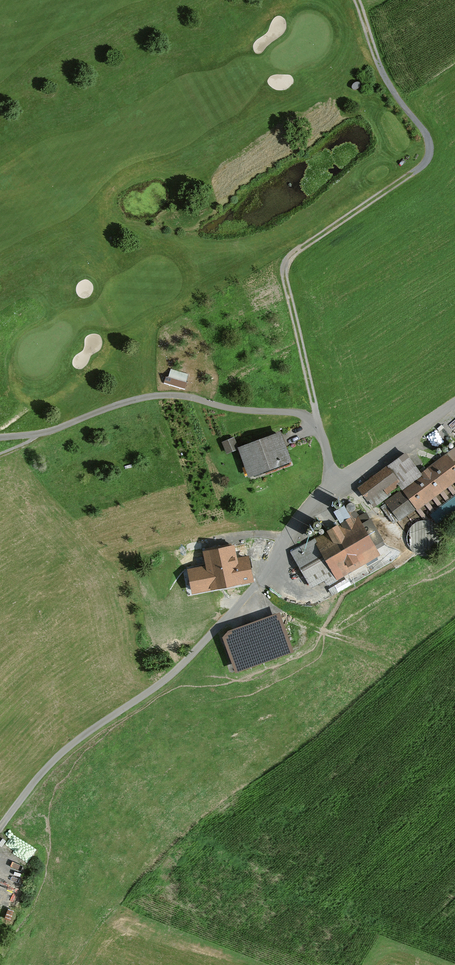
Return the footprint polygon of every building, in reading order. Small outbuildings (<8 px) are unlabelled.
[(281,434),(239,449),(250,479),(291,463),(281,434)] [(237,448),(233,438),(222,442),(226,453),(237,448)] [(360,489),(373,506),(399,487),(402,491),(386,503),(400,522),(454,481),(454,450),(423,474),(407,453),(360,489)] [(339,525),(290,552),(313,593),(381,556),(377,548),(385,544),(367,512),(359,516),(357,512),(350,515),(344,505),(332,512),(339,525)] [(218,550),(226,587),(251,582),(243,544),(218,550)] [(196,593),(226,587),(218,550),(206,552),(210,571),(192,574),(196,593)] [(232,632),(245,666),(293,648),(281,614),(232,632)] [(337,614),(327,619),(332,628),(342,623),(337,614)]
